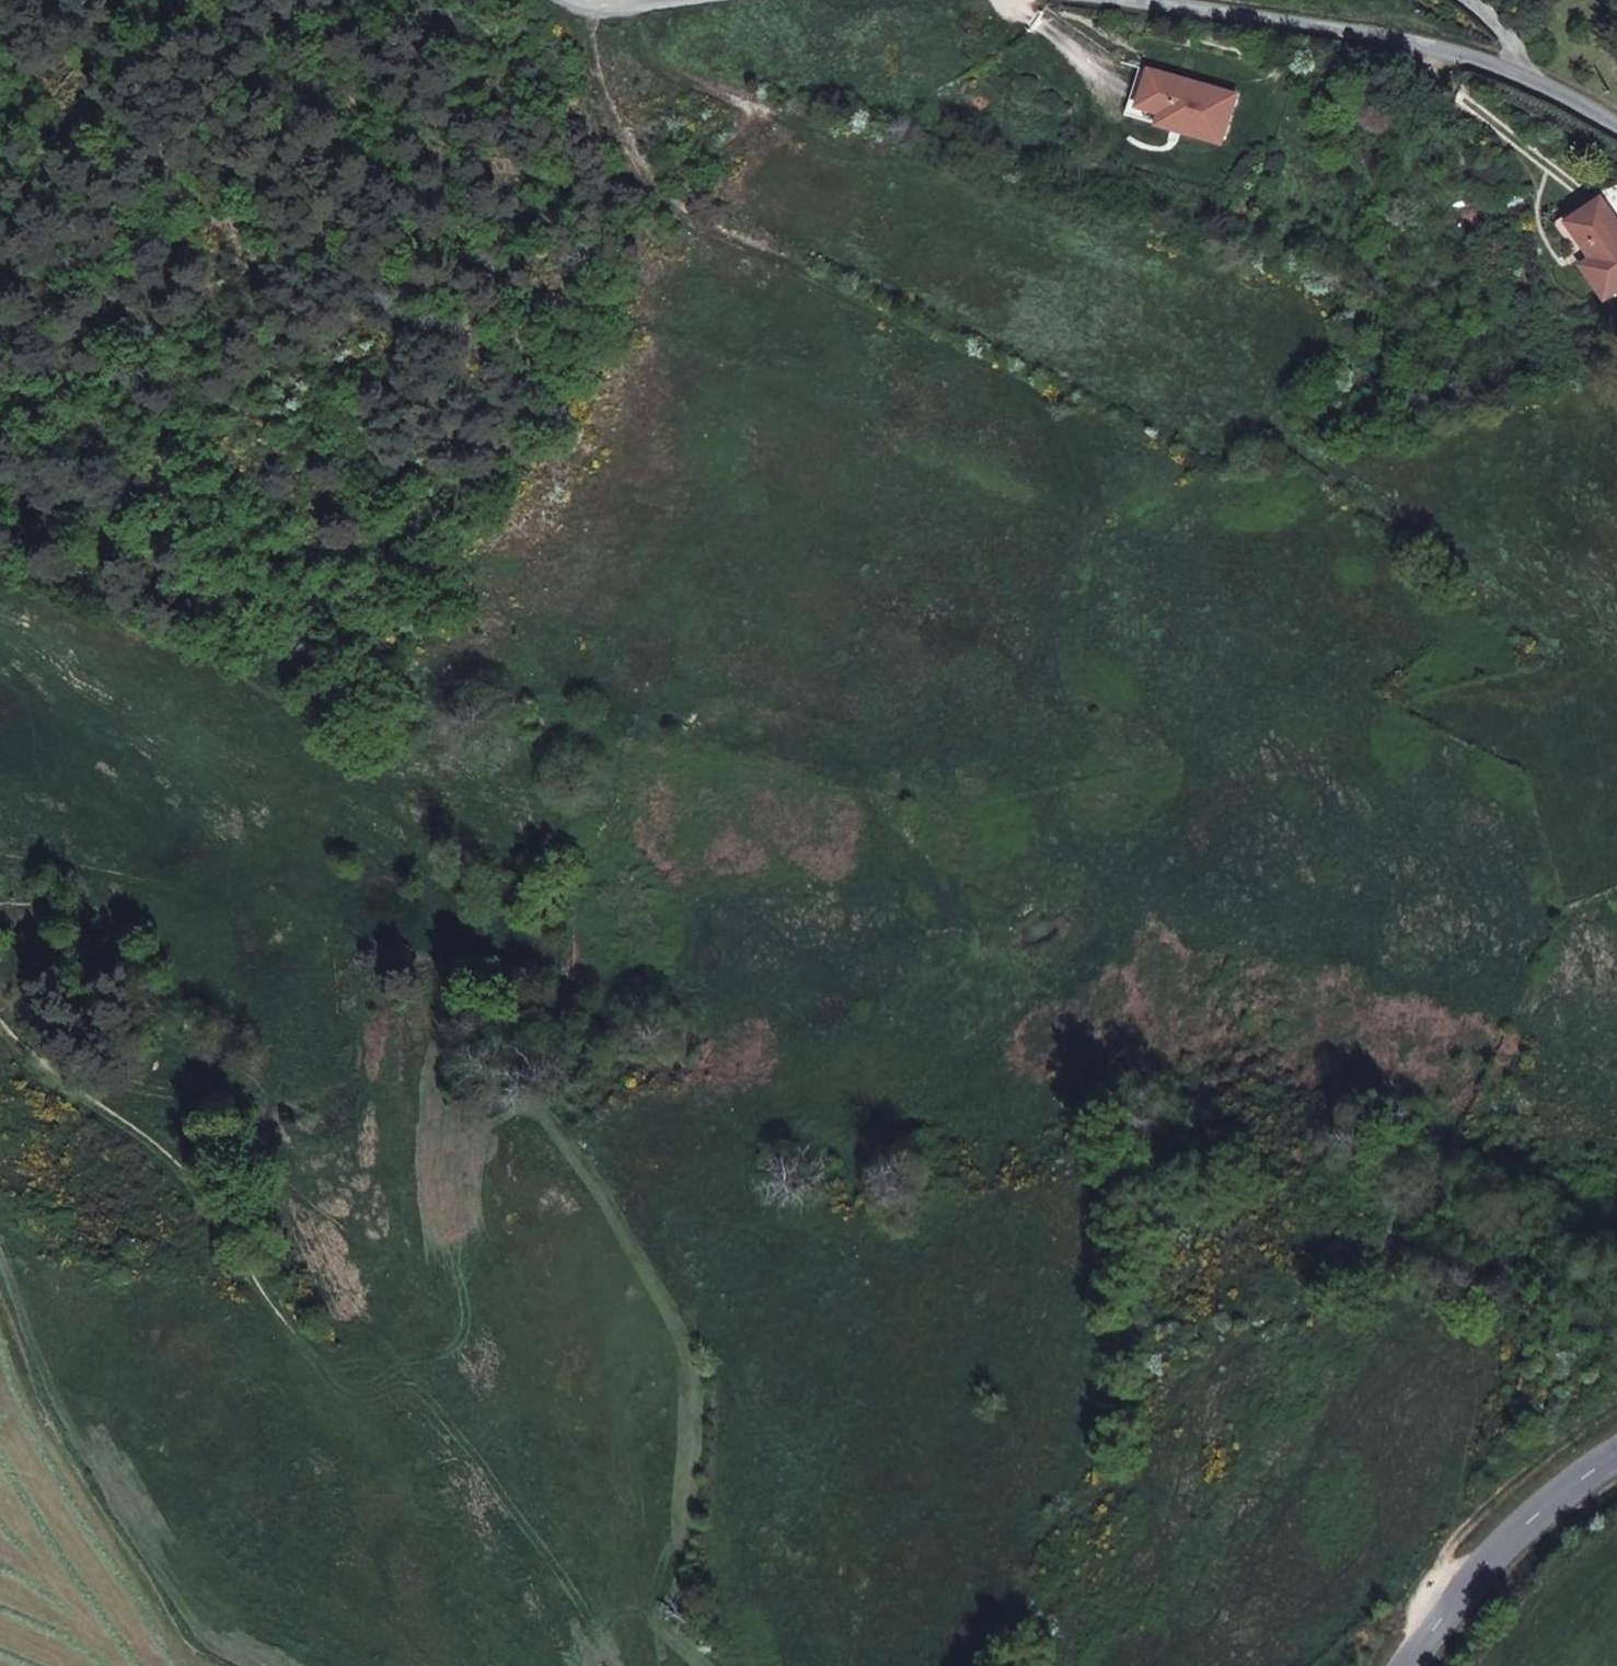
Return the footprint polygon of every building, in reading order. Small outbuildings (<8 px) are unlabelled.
[(1614,201),(1570,234),(1577,244),(1616,214),(1616,206),(1614,201)] [(1577,244),(1616,297),(1616,214),(1577,244)]
